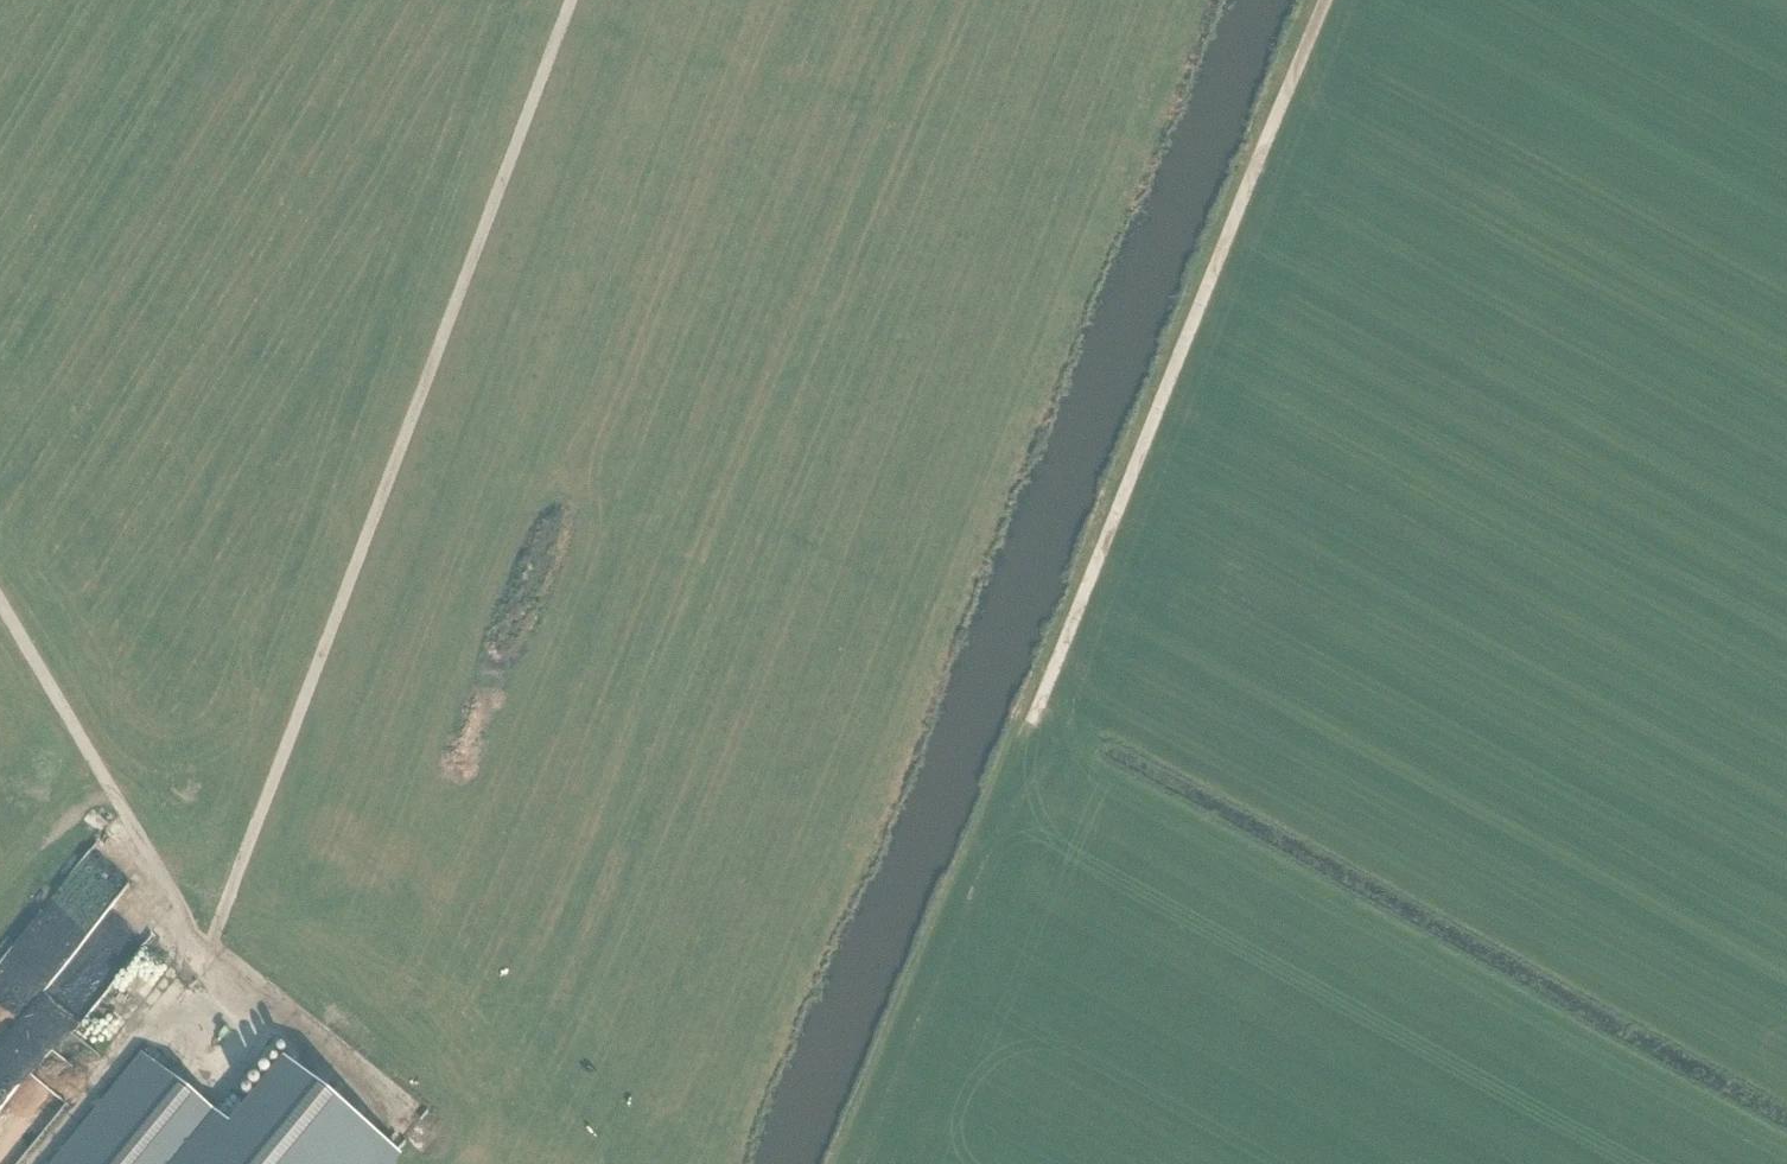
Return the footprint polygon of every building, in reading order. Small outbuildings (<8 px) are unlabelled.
[(98,929),(111,940),(104,949),(117,959),(106,972),(114,979),(163,918),(129,890),(98,929)] [(141,1055),(53,1163),(387,1163),(397,1152),(288,1065),(234,1130),(141,1055)]
